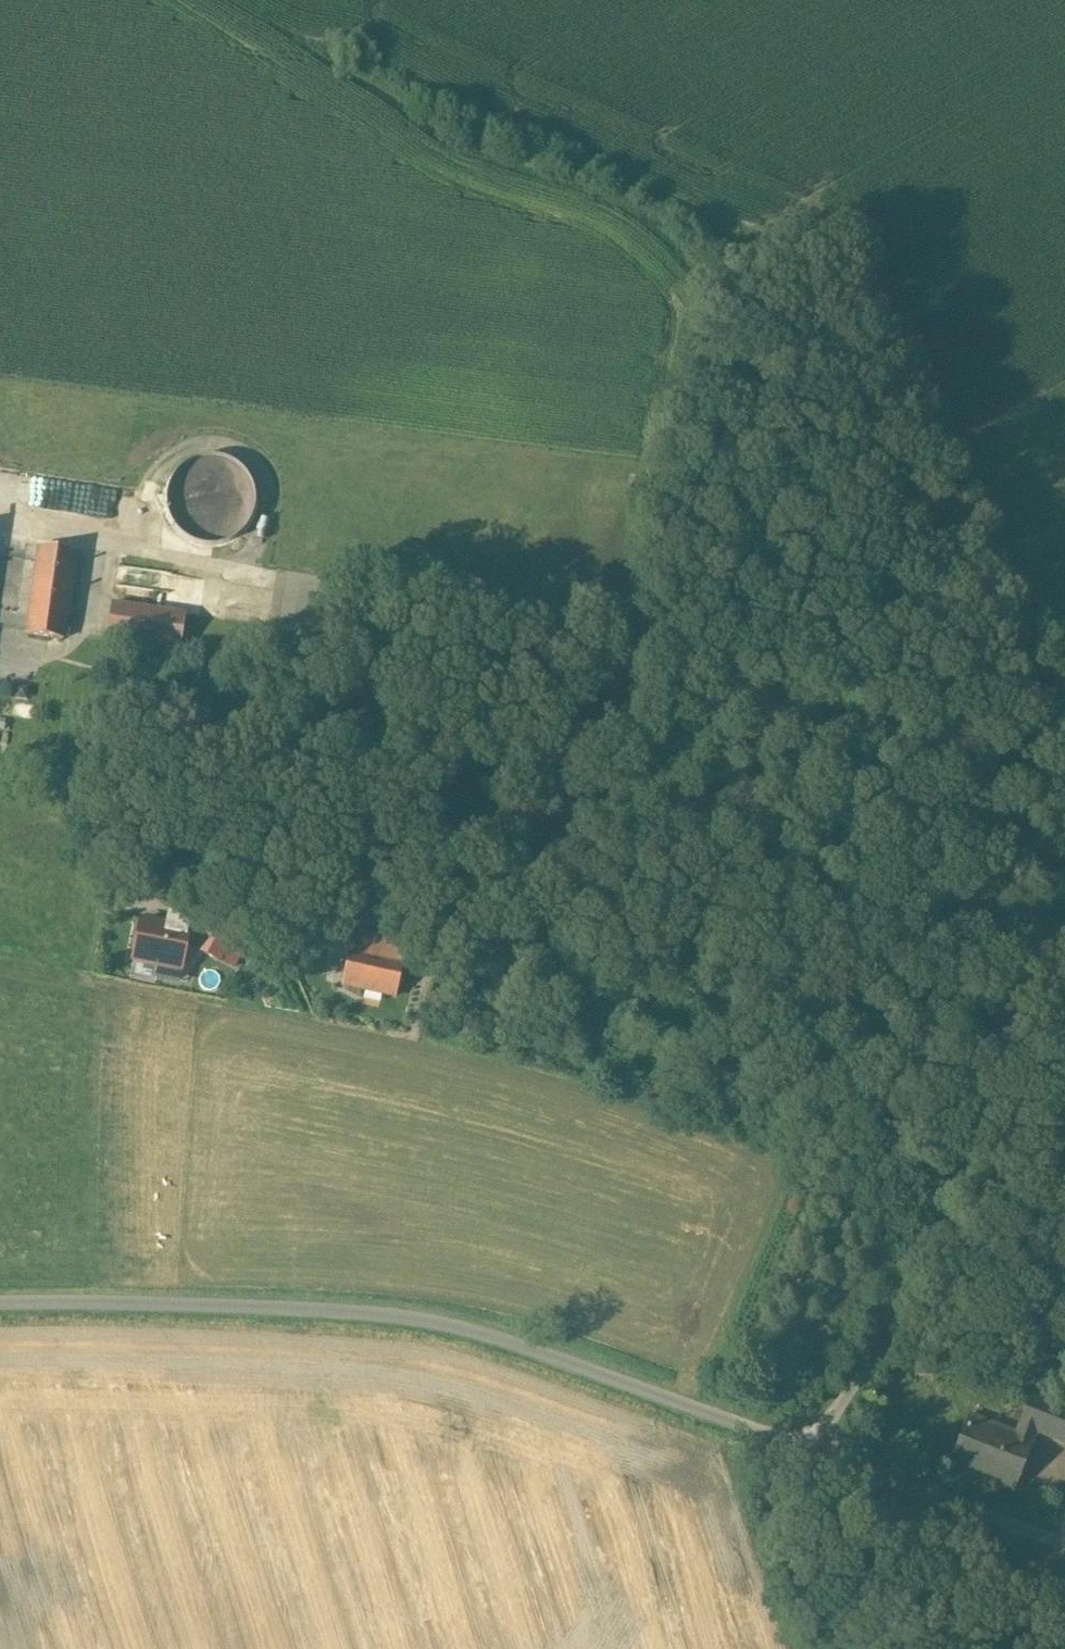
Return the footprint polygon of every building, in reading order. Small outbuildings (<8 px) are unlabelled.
[(168,510),(207,522),(203,532),(238,544),(261,473),(188,450),(168,510)] [(76,551),(39,546),(27,633),(63,639),(76,551)] [(187,646),(191,608),(115,600),(111,638),(187,646)] [(237,925),(215,914),(204,934),(197,948),(197,949),(219,961),(237,925)] [(188,929),(141,920),(133,959),(159,965),(157,975),(178,979),(185,946),(197,948),(204,934),(188,930),(188,929)] [(407,943),(354,932),(342,985),(395,996),(407,943)] [(969,1415),(950,1466),(1014,1491),(1033,1440),(1032,1439),(1035,1430),(1064,1442),(1064,1411),(1031,1398),(1017,1433),(969,1415)]
